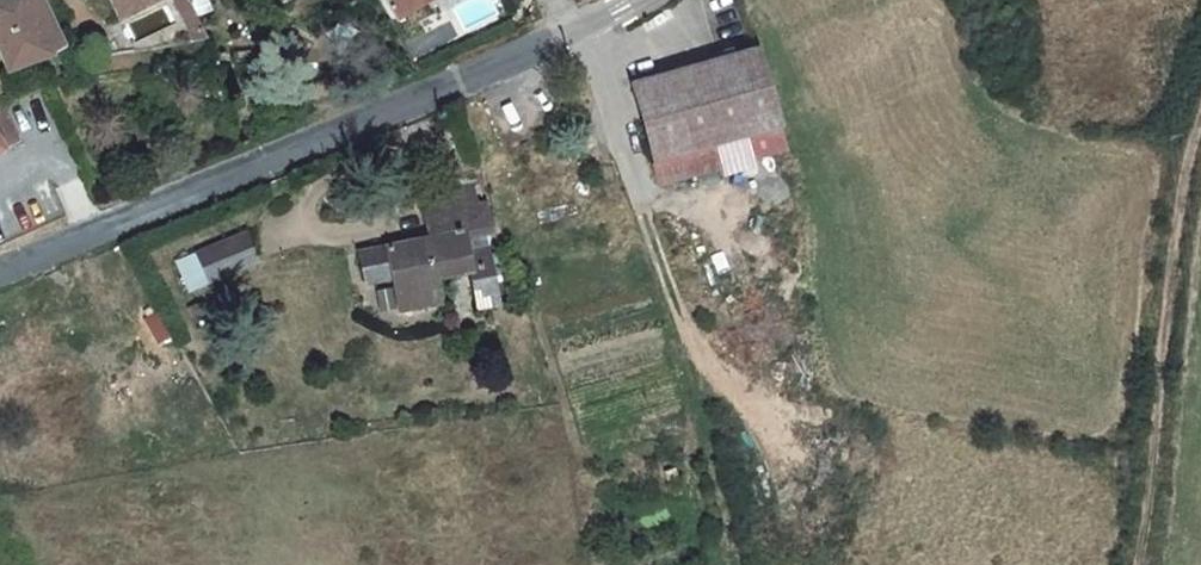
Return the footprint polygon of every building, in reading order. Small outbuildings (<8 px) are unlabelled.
[(8,74),(68,52),(61,35),(49,40),(30,0),(0,0),(0,52),(8,74)] [(123,19),(162,0),(114,0),(123,19)] [(190,41),(203,37),(187,0),(173,0),(190,41)] [(386,19),(426,0),(379,0),(386,19)] [(630,83),(658,177),(778,147),(751,52),(630,83)] [(19,142),(1,100),(0,100),(0,150),(19,142)] [(426,240),(358,259),(363,288),(395,279),(404,314),(443,305),(436,280),(470,270),(481,310),(502,303),(488,246),(468,250),(464,232),(491,228),(485,201),(472,205),(468,183),(415,195),(426,240)] [(241,245),(198,263),(210,290),(252,273),(241,245)]
